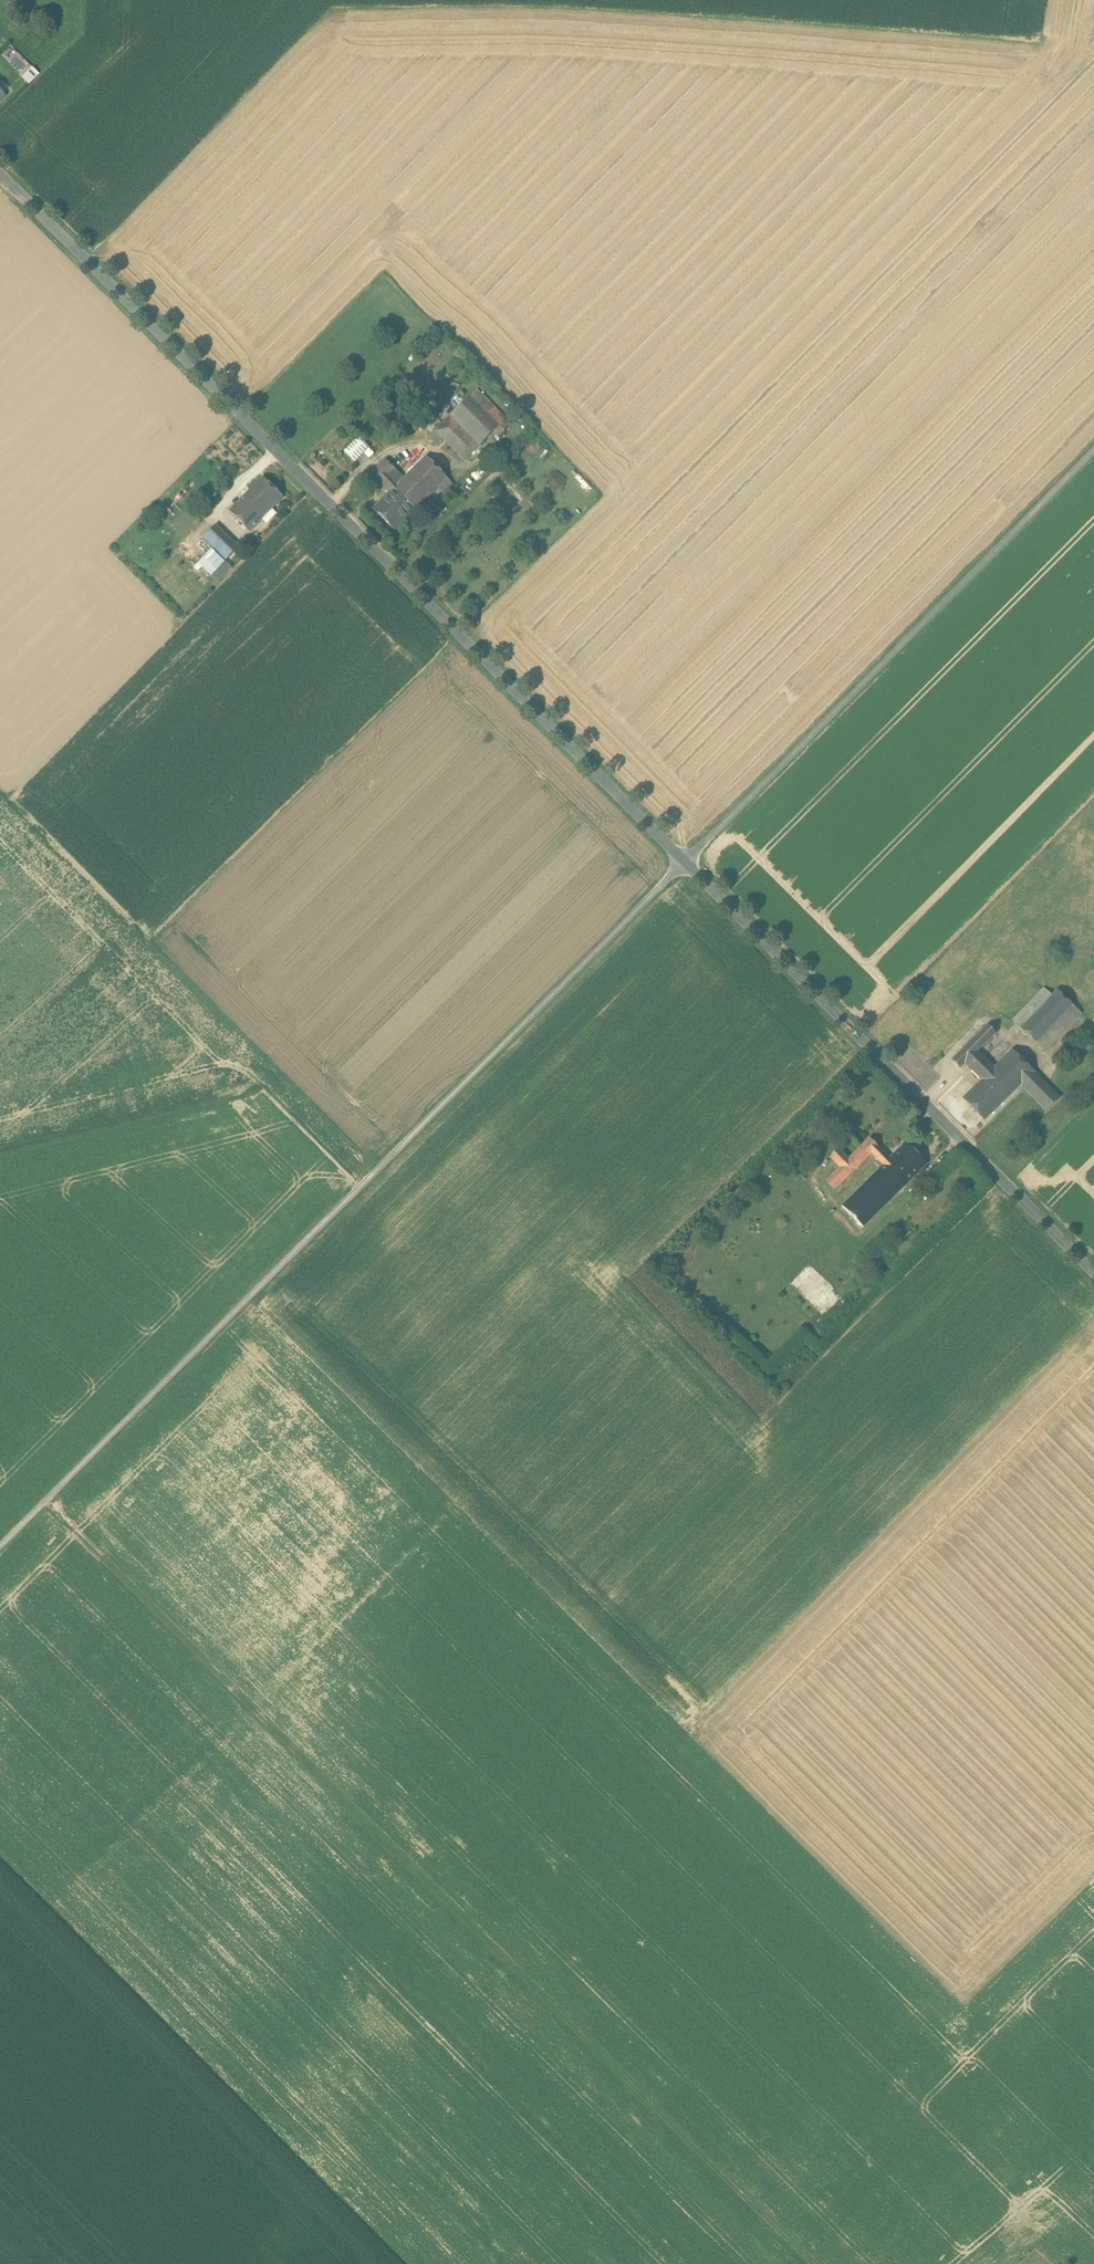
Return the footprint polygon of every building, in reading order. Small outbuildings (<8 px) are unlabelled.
[(33,66),(13,48),(5,57),(24,75),(33,66)] [(31,84),(41,74),(33,67),(23,77),(31,84)] [(11,91),(0,80),(0,103),(11,91)] [(512,423),(477,389),(470,396),(500,425),(493,431),(498,436),(512,423)] [(500,425),(470,396),(450,416),(480,445),(493,431),(500,425)] [(480,445),(450,416),(432,434),(437,439),(440,436),(464,460),(480,445)] [(370,446),(360,436),(345,451),(355,461),(370,446)] [(454,484),(425,455),(411,470),(431,490),(433,492),(438,487),(445,494),(454,484)] [(381,462),(365,477),(376,488),(387,478),(392,472),(381,462)] [(392,472),(387,478),(395,486),(404,477),(396,469),(392,472)] [(431,490),(411,470),(404,477),(395,486),(415,506),(431,490)] [(283,497),(261,476),(229,510),(251,531),(283,497)] [(395,486),(387,478),(381,484),(389,492),(395,486)] [(389,492),(379,502),(372,509),(393,530),(400,524),(399,523),(415,506),(395,486),(389,492)] [(238,546),(216,525),(203,538),(226,559),(238,546)] [(221,565),(218,563),(209,572),(218,581),(232,567),(225,561),(221,565)] [(1044,988),(1013,1020),(1037,1043),(1047,1033),(1073,1005),(1057,990),(1052,995),(1044,988)] [(1047,1033),(1055,1040),(1081,1013),(1073,1005),(1047,1033)] [(996,1033),(987,1025),(952,1060),(960,1068),(965,1064),(978,1051),(996,1033)] [(1055,1040),(1047,1033),(1037,1043),(1045,1051),(1055,1040)] [(1036,1074),(1012,1050),(994,1067),(989,1073),(1011,1095),(1021,1085),(1023,1088),(1036,1074)] [(965,1064),(981,1080),(989,1073),(994,1067),(978,1051),(965,1064)] [(981,1080),(963,1099),(984,1121),(1011,1095),(989,1073),(981,1080)] [(1036,1074),(1023,1088),(1047,1111),(1060,1098),(1036,1074)] [(840,1167),(826,1181),(834,1190),(871,1153),(883,1165),(890,1159),(870,1138),(849,1159),(840,1167)] [(923,1169),(902,1147),(890,1159),(883,1165),(882,1166),(904,1188),(923,1169)] [(838,1148),(829,1156),(840,1167),(849,1159),(838,1148)] [(904,1188),(882,1166),(865,1182),(887,1204),(904,1188)] [(865,1182),(842,1205),(863,1227),(887,1204),(865,1182)]
